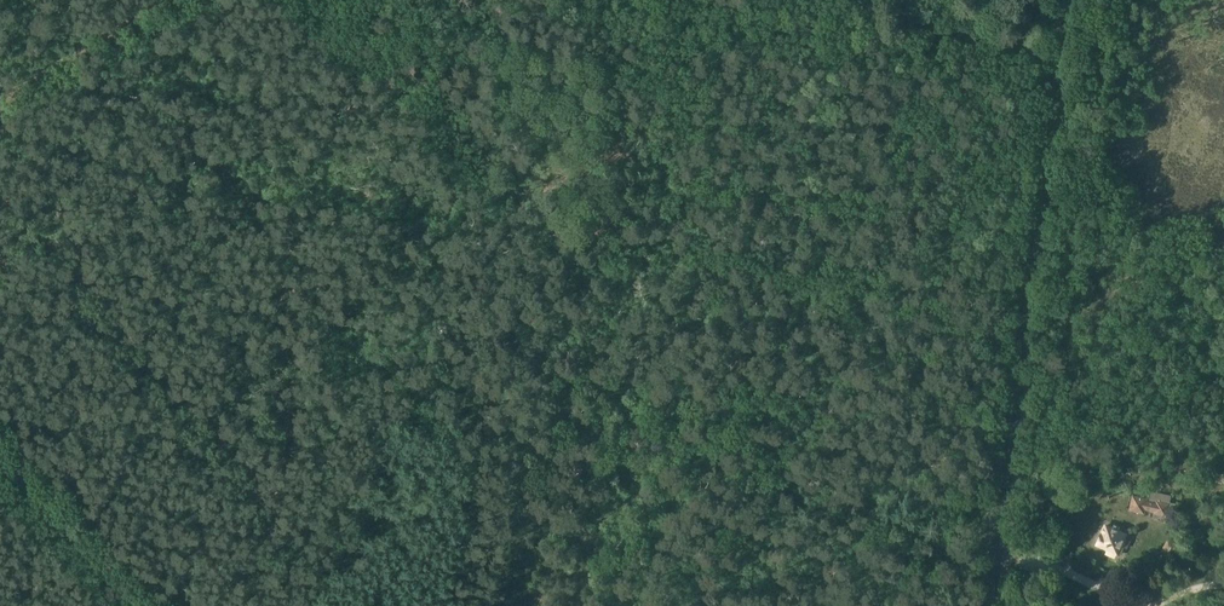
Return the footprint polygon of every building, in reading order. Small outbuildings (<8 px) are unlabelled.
[(1132,496),(1129,511),(1143,514),(1144,510),(1153,512),(1153,514),(1165,517),(1168,505),(1156,502),(1156,504),(1146,502),(1146,499),(1132,496)] [(1098,542),(1097,544),(1117,553),(1125,535),(1105,526),(1101,537),(1098,537),(1096,540),(1098,542)] [(1167,541),(1161,552),(1167,556),(1169,551),(1182,558),(1185,552),(1167,541)]
